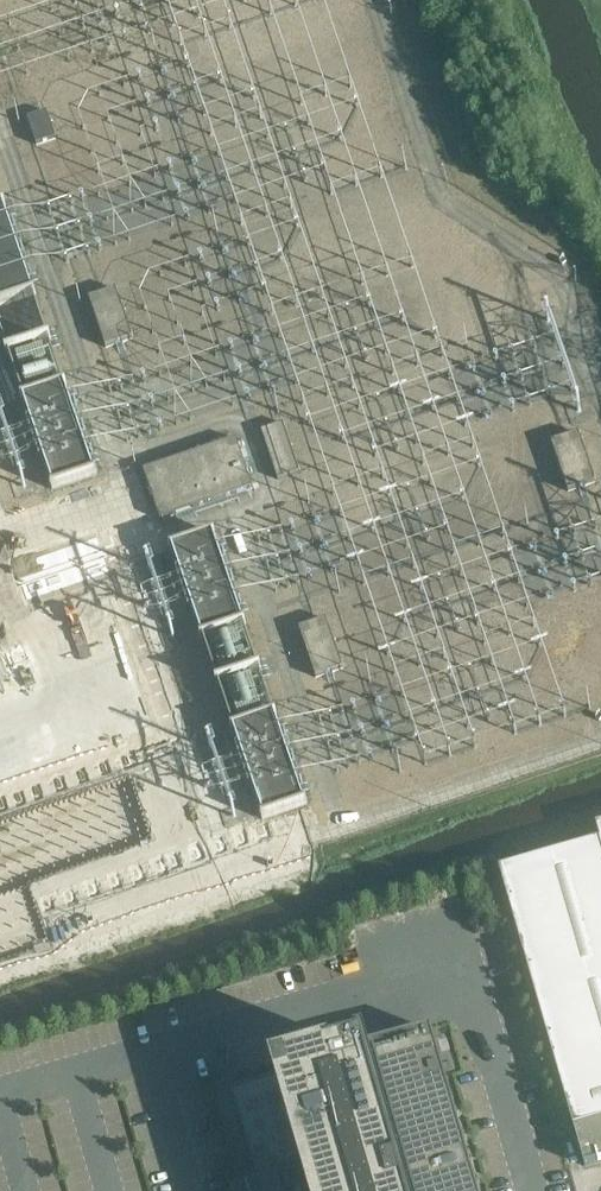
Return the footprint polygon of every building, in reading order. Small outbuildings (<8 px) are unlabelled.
[(48,112),(28,118),(37,145),(57,139),(48,112)] [(36,296),(4,203),(0,205),(0,308),(36,296)] [(89,299),(106,348),(133,339),(116,289),(89,299)] [(21,399),(52,491),(97,476),(66,383),(21,399)] [(261,432),(278,481),(300,474),(283,424),(261,432)] [(552,443),(569,493),(596,484),(579,434),(552,443)] [(143,471),(160,521),(253,489),(237,440),(143,471)] [(170,549),(201,642),(246,626),(215,534),(170,549)] [(299,629),(316,678),(343,669),(327,620),(299,629)] [(232,731),(263,823),(308,808),(277,715),(232,731)] [(500,870),(514,921),(515,923),(576,1134),(585,1166),(600,1162),(600,824),(595,826),(599,842),(500,870)] [(463,1136),(443,1069),(376,1088),(364,1049),(231,1088),(257,1178),(250,1180),(249,1177),(246,1178),(249,1190),(478,1190),(463,1136)]
